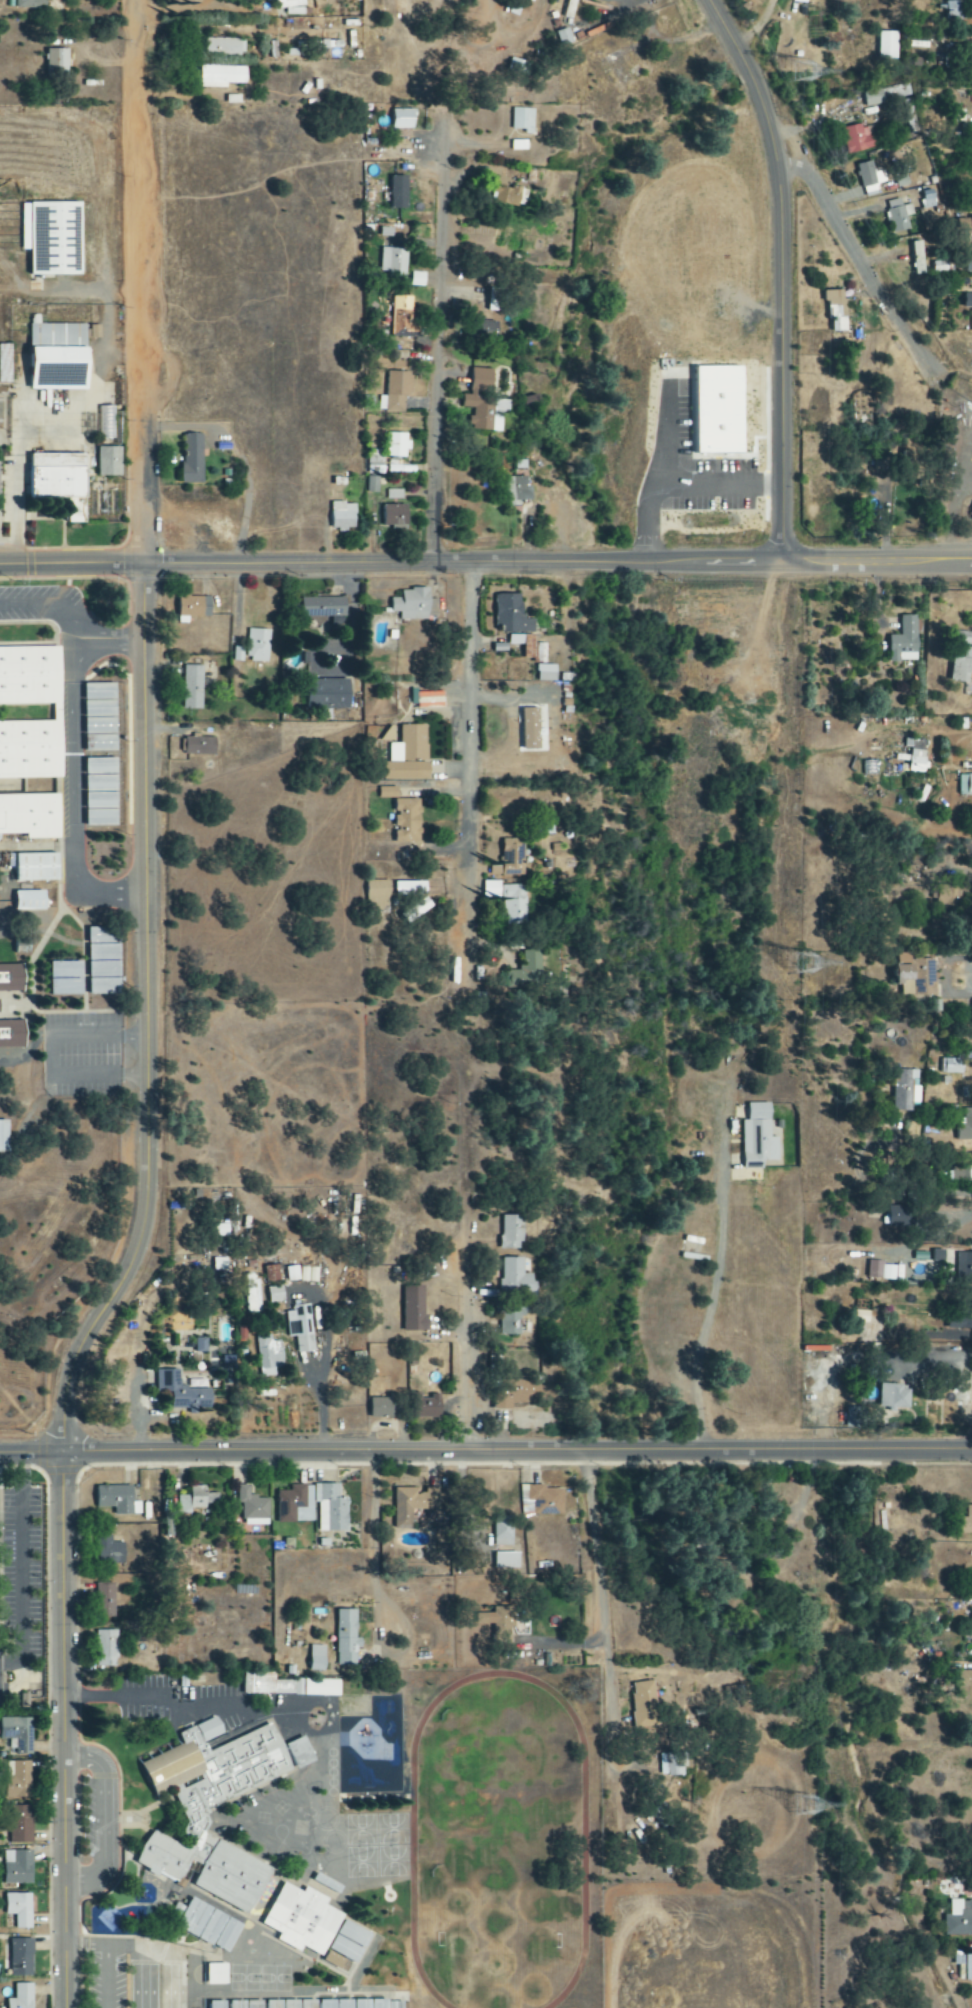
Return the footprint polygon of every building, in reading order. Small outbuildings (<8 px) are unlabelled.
[(16,9),(47,10),(47,0),(16,0),(16,9)] [(278,9),(287,9),(287,16),(307,15),(306,0),(277,0),(278,9)] [(577,0),(569,0),(567,16),(575,17),(577,0)] [(879,61),(897,61),(898,33),(879,33),(879,61)] [(206,40),(206,55),(244,56),(244,40),(206,40)] [(69,50),(47,51),(48,75),(70,75),(69,50)] [(247,69),(200,67),(200,88),(226,89),(227,84),(247,85),(247,69)] [(910,96),(907,83),(863,94),(866,107),(910,96)] [(512,129),(524,130),(524,134),(533,134),(534,108),(513,108),(512,129)] [(414,129),(415,109),(393,109),(393,128),(414,129)] [(876,147),(873,136),(872,136),(870,127),(862,129),(861,124),(843,128),(849,154),(876,147)] [(878,194),(876,184),(886,182),(885,171),(875,173),(873,161),(858,164),(863,191),(868,190),(869,196),(878,194)] [(391,209),(409,208),(408,175),(390,176),(391,209)] [(517,208),(522,190),(511,187),(510,189),(495,185),(491,202),(517,208)] [(886,202),(893,234),(910,230),(907,217),(914,215),(911,205),(903,207),(901,199),(886,202)] [(82,275),(82,202),(23,202),(23,251),(31,251),(31,275),(82,275)] [(923,275),(922,242),(911,242),(912,275),(923,275)] [(387,272),(387,278),(405,279),(406,249),(381,248),(380,272),(387,272)] [(833,332),(847,332),(846,290),(824,291),(824,303),(827,303),(828,321),(832,321),(833,332)] [(419,326),(411,326),(412,301),(392,300),(391,337),(418,338),(419,326)] [(32,390),(89,390),(89,324),(46,324),(46,315),(33,315),(32,390)] [(0,344),(0,383),(11,384),(12,345),(0,344)] [(508,401),(480,398),(481,391),(491,392),(493,370),(472,368),(469,396),(464,395),(463,408),(472,409),(470,430),(499,432),(501,413),(507,413),(508,401)] [(386,412),(404,412),(405,395),(412,395),(412,372),(387,371),(386,412)] [(523,406),(540,404),(540,395),(522,397),(523,406)] [(115,406),(100,407),(101,439),(118,439),(118,414),(115,414),(115,406)] [(409,433),(387,433),(386,457),(408,457),(409,433)] [(204,483),(203,434),(183,434),(184,484),(204,483)] [(122,476),(123,447),(99,447),(98,476),(122,476)] [(381,472),(383,450),(370,449),(367,471),(381,472)] [(915,465),(914,451),(902,451),(903,465),(915,465)] [(379,492),(379,477),(368,477),(367,492),(379,492)] [(387,499),(402,499),(403,490),(387,489),(387,499)] [(355,503),(331,503),(332,530),(356,530),(355,503)] [(408,505),(384,505),(383,526),(408,526),(408,505)] [(400,620),(429,620),(428,615),(439,615),(438,599),(430,599),(430,589),(402,589),(402,598),(391,598),(392,612),(400,612),(400,620)] [(523,594),(496,595),(496,626),(503,626),(503,634),(535,633),(535,620),(523,620),(523,594)] [(178,624),(189,624),(189,617),(211,617),(211,597),(179,597),(178,624)] [(303,598),(303,617),(332,618),(332,627),(346,627),(346,598),(303,598)] [(889,662),(917,661),(916,615),(900,616),(900,635),(889,636),(889,662)] [(270,630),(248,629),(247,658),(269,658),(270,630)] [(968,683),(969,676),(971,676),(971,648),(971,633),(957,632),(957,643),(963,644),(962,655),(953,655),(951,682),(968,683)] [(536,635),(510,635),(509,645),(525,646),(525,658),(537,658),(537,663),(546,664),(546,644),(535,644),(536,635)] [(0,648),(0,780),(61,780),(62,648),(0,648)] [(183,710),(202,710),(203,666),(184,665),(183,710)] [(556,666),(538,665),(538,682),(556,682),(556,666)] [(350,710),(351,680),(317,679),(316,695),(308,694),(308,709),(350,710)] [(116,751),(115,684),(83,684),(85,752),(116,751)] [(418,708),(444,708),(444,692),(418,693),(418,708)] [(540,750),(540,725),(543,725),(543,709),(522,709),(523,750),(540,750)] [(401,726),(401,744),(391,744),(391,762),(383,762),(383,780),(428,780),(428,725),(401,726)] [(217,737),(192,736),(192,739),(181,739),(181,755),(216,755),(217,737)] [(924,773),(925,741),(911,740),(910,772),(924,773)] [(959,775),(959,796),(971,796),(971,775),(959,775)] [(398,788),(379,788),(379,799),(398,798),(398,788)] [(25,834),(25,839),(59,839),(59,796),(0,796),(0,834),(25,834)] [(396,800),(396,831),(394,832),(394,843),(420,843),(420,800),(396,800)] [(117,810),(85,810),(85,826),(117,826),(117,810)] [(525,840),(505,840),(504,876),(524,877),(525,840)] [(57,854),(14,855),(15,882),(58,881),(57,854)] [(389,914),(390,881),(369,881),(368,914),(389,914)] [(507,924),(527,924),(527,886),(502,886),(502,882),(485,881),(485,899),(507,899),(507,924)] [(420,882),(401,883),(401,896),(420,896),(420,882)] [(46,910),(45,891),(15,892),(16,911),(46,910)] [(120,928),(88,929),(90,995),(121,994),(120,928)] [(540,983),(540,951),(523,951),(522,983),(540,983)] [(935,960),(914,959),(914,966),(896,966),(896,982),(914,982),(914,996),(937,996),(937,974),(934,974),(935,960)] [(50,978),(82,979),(83,963),(51,962),(50,978)] [(0,967),(0,993),(24,992),(23,967),(0,967)] [(50,980),(51,996),(80,995),(80,979),(50,980)] [(963,1074),(963,1060),(941,1059),(941,1074),(963,1074)] [(918,1104),(919,1071),(893,1070),(893,1112),(911,1112),(911,1104),(918,1104)] [(743,1121),(744,1170),(764,1170),(764,1161),(779,1161),(779,1138),(771,1138),(771,1103),(748,1104),(749,1121),(743,1121)] [(955,1119),(955,1142),(971,1141),(971,1109),(963,1109),(963,1119),(955,1119)] [(951,1166),(951,1181),(971,1181),(971,1167),(951,1166)] [(906,1207),(888,1207),(888,1227),(906,1227),(906,1207)] [(522,1250),(523,1216),(501,1216),(500,1250),(522,1250)] [(228,1224),(214,1225),(214,1237),(228,1237),(228,1224)] [(960,1254),(961,1287),(971,1287),(971,1254),(960,1254)] [(501,1259),(501,1291),(532,1291),(532,1274),(524,1274),(523,1259),(501,1259)] [(868,1279),(896,1280),(896,1266),(884,1266),(884,1262),(869,1261),(868,1279)] [(280,1282),(279,1266),(264,1267),(265,1283),(280,1282)] [(318,1282),(318,1267),(285,1268),(286,1282),(318,1282)] [(246,1313),(260,1313),(258,1275),(244,1275),(246,1313)] [(268,1288),(269,1304),(283,1303),(282,1287),(268,1288)] [(426,1287),(404,1287),(403,1332),(426,1332),(426,1287)] [(286,1308),(287,1337),(312,1336),(310,1307),(286,1308)] [(958,1307),(957,1315),(948,1315),(947,1330),(971,1330),(971,1308),(958,1307)] [(852,1321),(870,1322),(870,1310),(853,1310),(852,1321)] [(280,1341),(271,1342),(270,1335),(255,1338),(261,1378),(275,1376),(274,1369),(284,1368),(280,1341)] [(296,1338),(297,1352),(314,1351),(313,1337),(296,1338)] [(496,1410),(512,1411),(512,1403),(540,1404),(541,1381),(502,1380),(502,1391),(496,1390),(496,1410)] [(911,1410),(911,1387),(882,1386),(881,1409),(911,1410)] [(442,1396),(424,1397),(424,1394),(414,1394),(415,1419),(442,1419),(442,1396)] [(397,1397),(370,1398),(370,1419),(397,1418),(397,1397)] [(866,1408),(847,1408),(846,1429),(865,1429),(866,1408)] [(242,1525),(268,1526),(269,1498),(249,1497),(249,1486),(237,1485),(237,1504),(243,1504),(242,1525)] [(314,1485),(314,1503),(318,1503),(319,1532),(348,1532),(348,1499),(340,1499),(340,1485),(314,1485)] [(563,1516),(564,1490),(543,1489),(543,1486),(527,1485),(527,1502),(532,1502),(532,1516),(563,1516)] [(313,1523),(313,1486),(290,1486),(290,1492),(278,1491),(277,1523),(313,1523)] [(97,1487),(97,1509),(114,1509),(114,1516),(141,1516),(141,1503),(134,1503),(134,1487),(97,1487)] [(206,1487),(191,1487),(191,1496),(178,1496),(178,1515),(191,1515),(191,1510),(207,1509),(207,1505),(218,1505),(218,1494),(206,1494),(206,1487)] [(438,1511),(438,1489),(426,1489),(426,1490),(395,1490),(395,1529),(412,1529),(412,1511),(438,1511)] [(512,1547),(512,1517),(495,1517),(494,1547),(512,1547)] [(113,1535),(99,1535),(99,1562),(125,1563),(125,1543),(113,1543),(113,1535)] [(518,1554),(495,1554),(495,1569),(518,1570),(518,1554)] [(116,1615),(115,1584),(96,1585),(97,1615),(116,1615)] [(357,1609),(337,1609),(337,1665),(356,1665),(356,1648),(362,1648),(362,1638),(357,1638),(357,1609)] [(118,1666),(117,1630),(96,1630),(97,1666),(118,1666)] [(324,1672),(325,1646),(310,1645),(309,1671),(324,1672)] [(955,1673),(955,1663),(947,1663),(948,1691),(971,1691),(971,1672),(955,1673)] [(244,1694),(340,1695),(340,1680),(276,1679),(276,1672),(244,1672),(244,1694)] [(633,1683),(639,1721),(659,1718),(653,1680),(633,1683)] [(21,1708),(29,1708),(30,1694),(21,1693),(21,1708)] [(274,1867),(205,1834),(209,1826),(202,1807),(264,1783),(271,1768),(286,1762),(283,1753),(285,1750),(275,1724),(209,1749),(206,1741),(225,1734),(219,1717),(179,1732),(184,1745),(142,1761),(156,1796),(165,1792),(178,1798),(188,1823),(182,1835),(193,1840),(189,1848),(152,1830),(136,1863),(175,1882),(182,1880),(187,1869),(199,1875),(193,1886),(251,1914),(274,1867)] [(0,1718),(0,1739),(15,1739),(16,1755),(33,1754),(32,1718),(0,1718)] [(297,1770),(317,1760),(305,1736),(285,1745),(297,1770)] [(686,1753),(661,1753),(661,1776),(686,1776),(686,1753)] [(31,1761),(14,1761),(13,1797),(30,1797),(31,1761)] [(32,1843),(33,1806),(10,1806),(10,1843),(32,1843)] [(651,1828),(667,1826),(664,1806),(649,1807),(651,1828)] [(32,1850),(4,1851),(5,1885),(33,1884),(32,1850)] [(345,1914),(327,1905),(330,1898),(307,1887),(304,1892),(284,1882),(264,1925),(281,1933),(277,1941),(301,1952),(304,1947),(325,1956),(345,1914)] [(33,1928),(32,1893),(6,1894),(7,1915),(16,1914),(16,1928),(33,1928)] [(244,1924),(192,1898),(177,1927),(212,1944),(212,1943),(229,1952),(244,1924)] [(951,1901),(951,1915),(945,1915),(945,1935),(971,1935),(971,1900),(951,1901)] [(357,1962),(371,1931),(344,1919),(330,1950),(357,1962)] [(33,1976),(33,1938),(11,1938),(11,1976),(33,1976)] [(324,1961),(341,1969),(345,1960),(328,1952),(324,1961)] [(228,1964),(208,1964),(208,1984),(228,1984),(228,1964)] [(34,1983),(16,1983),(16,1999),(8,1999),(8,2007),(34,2007),(34,1983)] [(318,1999),(267,2000),(267,2007),(318,2007),(318,1999)] [(410,2000),(321,1999),(321,2007),(410,2007),(410,2000)]
